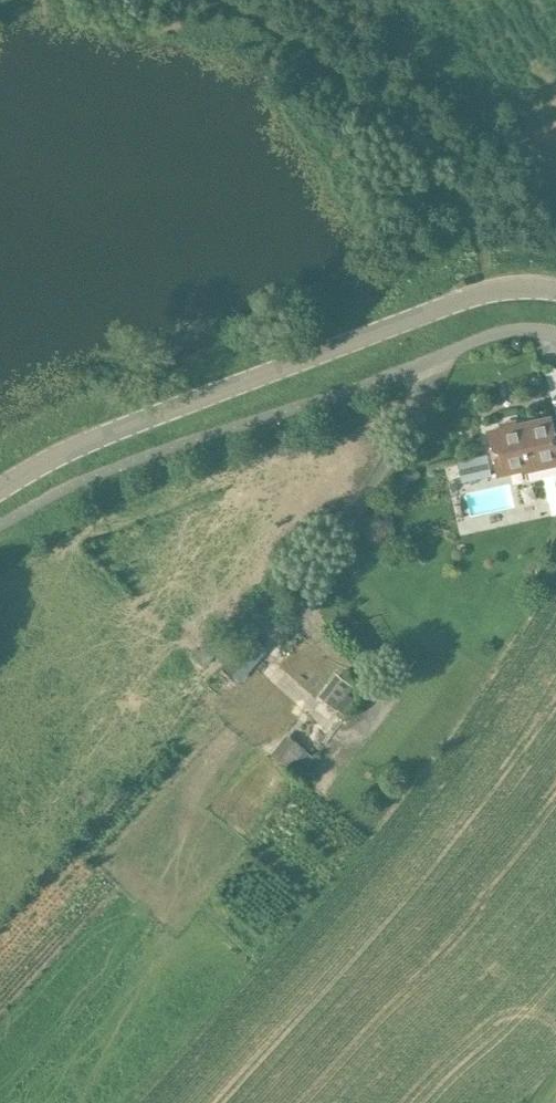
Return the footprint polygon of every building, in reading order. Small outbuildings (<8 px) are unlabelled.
[(549,417),(487,431),(497,473),(526,467),(529,480),(555,473),(555,447),(549,417)] [(462,481),(490,475),(486,455),(458,462),(462,481)] [(335,674),(318,697),(336,710),(353,687),(335,674)] [(279,760),(290,768),(304,747),(292,739),(279,760)]
